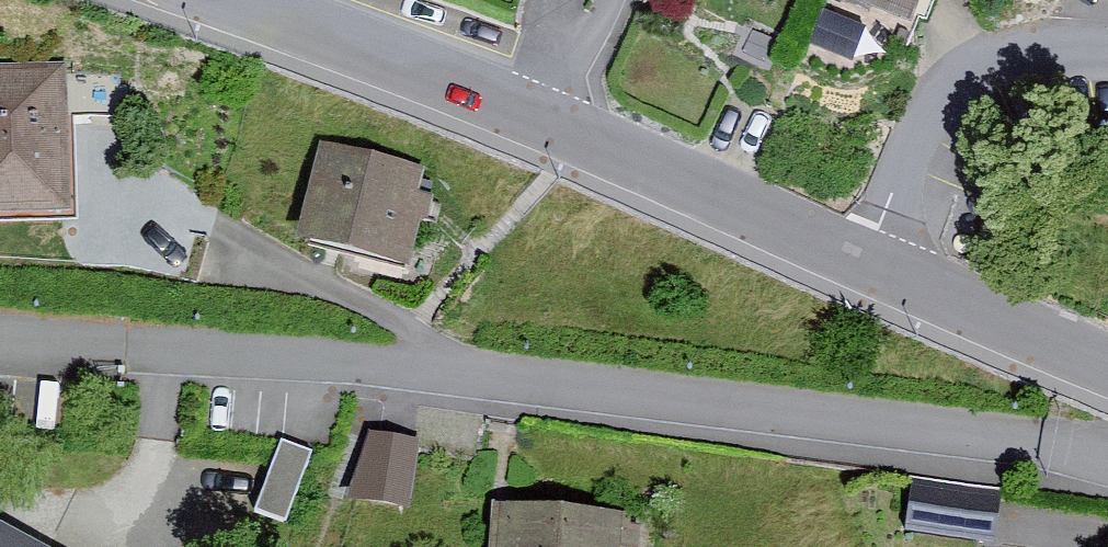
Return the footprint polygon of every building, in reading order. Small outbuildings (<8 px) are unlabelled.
[(922,0),(846,0),(914,24),(922,0)] [(0,71),(0,224),(67,223),(65,70),(0,71)] [(317,141),(293,245),(410,271),(433,167),(317,141)] [(375,431),(357,501),(410,514),(428,444),(375,431)] [(264,513),(293,523),(316,453),(287,444),(264,513)] [(952,494),(953,535),(1002,534),(1001,493),(952,494)] [(642,515),(482,511),(481,546),(641,546),(642,515)] [(0,526),(0,546),(39,546),(0,526)]
